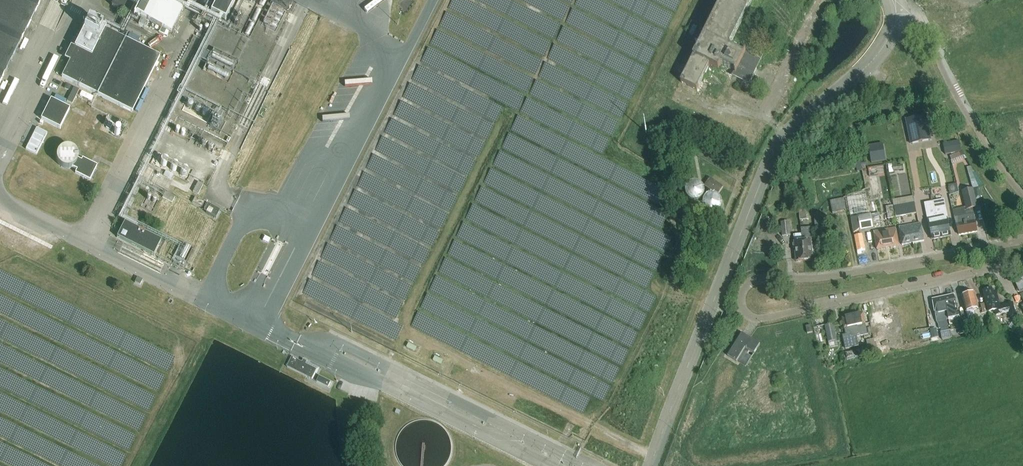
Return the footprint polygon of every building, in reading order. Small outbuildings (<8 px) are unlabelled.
[(41,0),(0,0),(0,83),(41,0)] [(111,6),(131,16),(132,14),(171,34),(187,0),(114,0),(111,6)] [(235,0),(217,0),(211,13),(225,20),(235,0)] [(271,5),(288,13),(292,5),(281,0),(273,0),(271,5)] [(696,52),(694,58),(692,61),(685,75),(681,82),(697,91),(710,66),(719,70),(721,65),(736,73),(734,76),(750,84),(763,59),(747,51),(732,43),(754,0),(722,0),(696,52)] [(72,57),(62,77),(97,95),(132,113),(146,85),(160,56),(150,51),(143,48),(125,39),(116,35),(105,29),(106,27),(105,27),(103,26),(89,19),(80,35),(78,41),(74,48),(76,49),(75,51),(72,57)] [(238,58),(226,52),(223,59),(215,55),(217,51),(218,51),(220,47),(215,45),(205,68),(228,79),(238,58)] [(71,106),(79,91),(73,89),(66,103),(71,106)] [(51,100),(41,119),(60,129),(70,109),(51,100)] [(926,116),(916,118),(921,142),(931,140),(926,116)] [(911,144),(921,142),(916,118),(906,120),(911,144)] [(36,154),(47,133),(37,128),(26,149),(36,154)] [(963,152),(961,141),(944,144),(946,155),(963,152)] [(886,161),(882,143),(869,146),(872,164),(886,161)] [(90,180),(97,166),(82,159),(81,161),(78,159),(78,156),(77,153),(73,149),(69,147),(66,147),(61,149),(57,153),(56,158),(57,162),(59,166),(63,168),(69,169),(73,167),(77,169),(75,173),(90,180)] [(157,161),(184,176),(188,167),(162,153),(157,161)] [(985,185),(976,171),(968,173),(973,189),(977,187),(985,185)] [(723,188),(710,179),(705,186),(718,196),(723,188)] [(198,182),(193,192),(198,195),(203,185),(198,182)] [(948,184),(951,194),(960,191),(958,182),(948,184)] [(687,194),(687,195),(687,196),(687,197),(687,198),(688,199),(688,200),(689,201),(690,202),(691,203),(692,203),(693,203),(695,204),(696,204),(697,204),(698,204),(699,203),(700,203),(701,202),(702,201),(703,200),(704,199),(704,198),(705,197),(705,196),(705,195),(705,194),(704,192),(704,191),(704,190),(703,189),(702,188),(701,188),(700,187),(699,186),(698,186),(697,186),(696,186),(695,186),(693,186),(692,186),(691,187),(690,188),(689,188),(688,189),(688,190),(687,191),(687,192),(687,194)] [(973,189),(962,192),(966,208),(953,211),(958,236),(977,232),(973,209),(978,208),(973,189)] [(165,193),(163,198),(172,203),(175,198),(165,193)] [(913,196),(893,200),(896,218),(917,214),(913,196)] [(202,208),(204,203),(195,198),(193,203),(202,208)] [(705,206),(705,208),(705,209),(705,210),(705,211),(706,212),(706,213),(707,214),(708,215),(709,215),(710,216),(711,216),(712,217),(714,217),(715,217),(716,216),(717,216),(718,215),(719,215),(720,214),(721,213),(721,212),(722,211),(722,210),(723,209),(723,208),(723,206),(722,205),(722,204),(721,203),(721,202),(720,201),(719,200),(718,200),(717,199),(716,199),(715,198),(714,198),(712,198),(711,199),(710,199),(709,200),(708,200),(707,201),(706,202),(706,203),(705,204),(705,205),(705,206)] [(830,201),(833,214),(846,211),(844,198),(830,201)] [(896,218),(893,200),(892,200),(892,199),(885,201),(888,219),(896,218)] [(933,203),(936,221),(940,238),(951,236),(944,201),(933,203)] [(931,240),(940,238),(936,221),(933,203),(933,202),(925,204),(929,222),(928,222),(931,240)] [(220,211),(208,204),(203,211),(215,218),(220,211)] [(813,213),(815,228),(823,227),(821,212),(813,213)] [(874,228),(873,224),(871,213),(858,216),(860,230),(874,228)] [(852,217),(855,235),(860,230),(858,216),(852,217)] [(791,236),(790,221),(781,222),(782,236),(791,236)] [(117,238),(153,255),(161,239),(125,222),(117,238)] [(902,245),(924,241),(921,224),(899,228),(902,245)] [(801,229),(801,235),(793,236),(796,262),(813,261),(811,241),(812,241),(811,228),(801,229)] [(877,250),(899,246),(896,229),(874,233),(877,250)] [(1022,289),(1022,275),(1014,279),(1019,291),(1022,289)] [(983,291),(988,312),(994,310),(996,316),(1008,313),(1009,318),(1015,316),(1012,303),(1007,304),(1007,306),(1000,308),(996,291),(992,292),(992,289),(983,291)] [(963,296),(969,320),(970,326),(971,330),(980,328),(977,318),(975,319),(973,311),(977,310),(973,294),(963,296)] [(943,298),(947,320),(947,321),(959,319),(954,296),(943,298)] [(940,329),(941,331),(937,332),(939,338),(939,341),(951,338),(950,332),(949,333),(946,320),(947,320),(943,298),(932,300),(937,322),(938,325),(939,329),(940,329)] [(892,323),(891,310),(874,311),(874,324),(892,323)] [(842,319),(845,336),(842,336),(845,350),(859,347),(857,338),(868,335),(863,314),(842,319)] [(824,326),(828,343),(829,346),(837,344),(833,324),(824,326)] [(937,332),(937,329),(930,330),(932,339),(939,338),(937,332)] [(761,343),(751,337),(742,331),(728,355),(737,360),(746,347),(755,353),(761,343)] [(874,339),(867,340),(869,354),(876,353),(874,339)] [(319,377),(317,382),(329,388),(331,383),(319,377)]
